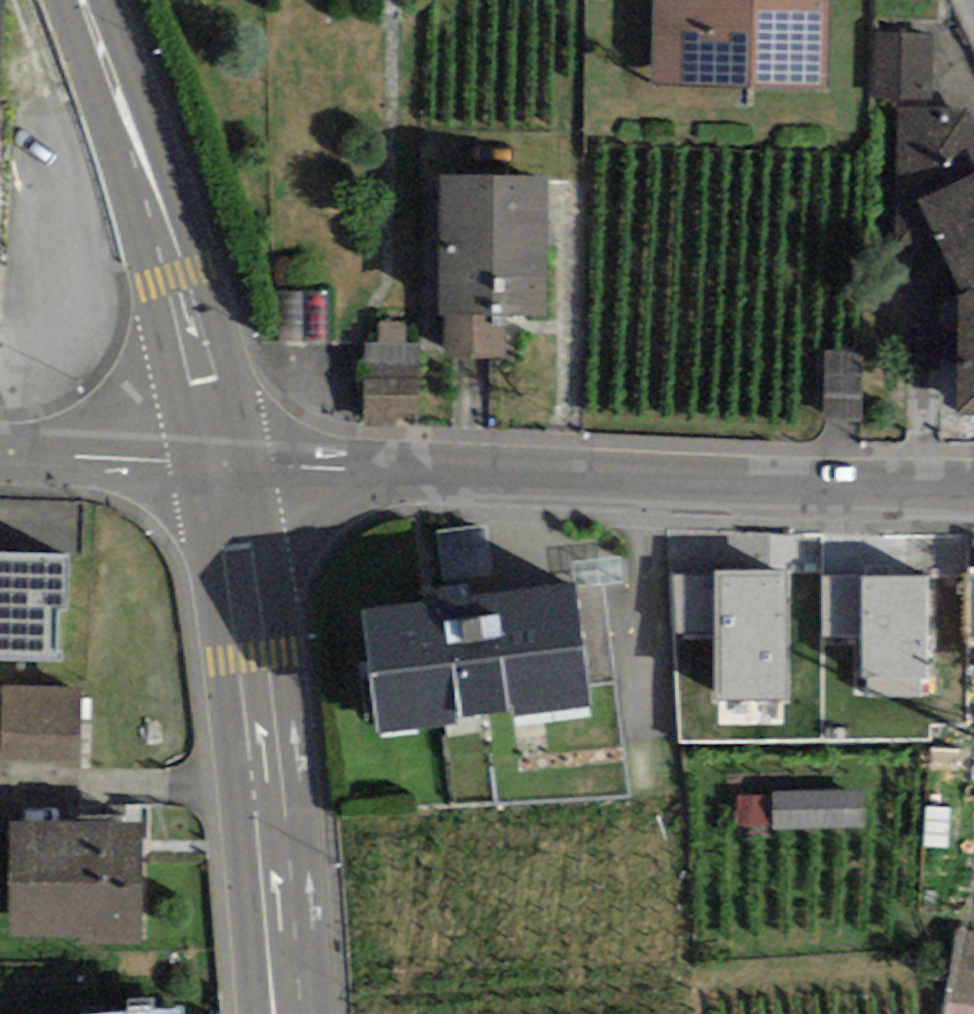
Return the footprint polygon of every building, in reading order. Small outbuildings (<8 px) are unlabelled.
[(652,83),(827,87),(829,0),(654,0),(652,83)] [(935,34),(876,31),(874,96),(932,98),(935,34)] [(966,109),(899,110),(899,208),(918,201),(973,174),(973,127),(966,109)] [(545,315),(546,174),(441,173),(440,315),(445,315),(445,359),(504,359),(505,315),(545,315)] [(918,201),(964,296),(973,292),(973,174),(918,201)] [(325,339),(326,291),(280,290),(279,338),(325,339)] [(958,298),(953,414),(973,416),(973,292),(964,296),(958,298)] [(418,423),(420,344),(365,343),(364,422),(418,423)] [(59,661),(60,612),(68,612),(69,555),(0,554),(0,660),(59,661)] [(788,700),(788,572),(712,573),(712,632),(713,700),(788,700)] [(712,632),(712,573),(672,573),(676,632),(712,632)] [(927,681),(926,576),(860,577),(860,635),(860,681),(868,681),(868,698),(920,698),(920,681),(927,681)] [(860,635),(860,577),(823,577),(823,635),(860,635)] [(575,583),(361,611),(377,733),(591,706),(575,583)] [(79,687),(3,686),(3,692),(0,692),(0,763),(78,764),(79,687)] [(774,833),(864,828),(862,786),(772,790),(773,800),(774,826),(774,833)] [(774,826),(773,800),(735,801),(736,828),(774,826)] [(142,823),(11,823),(11,935),(78,935),(78,945),(142,945),(142,823)] [(955,930),(944,1013),(973,1013),(973,933),(955,930)]
